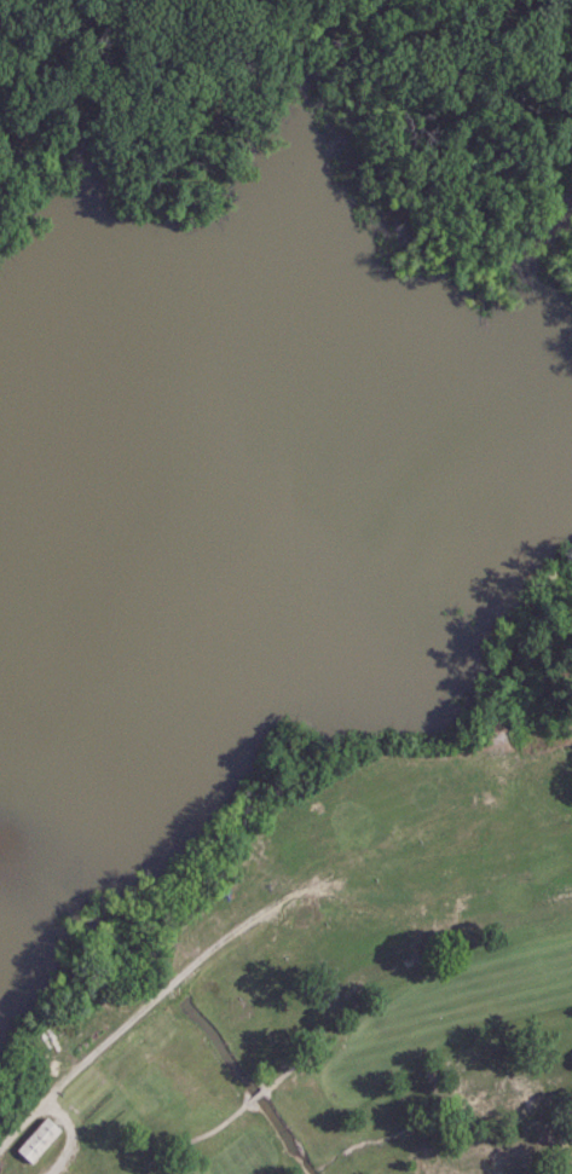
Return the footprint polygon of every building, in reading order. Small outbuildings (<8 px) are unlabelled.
[(62,1131),(46,1116),(15,1149),(31,1164),(62,1131)]
